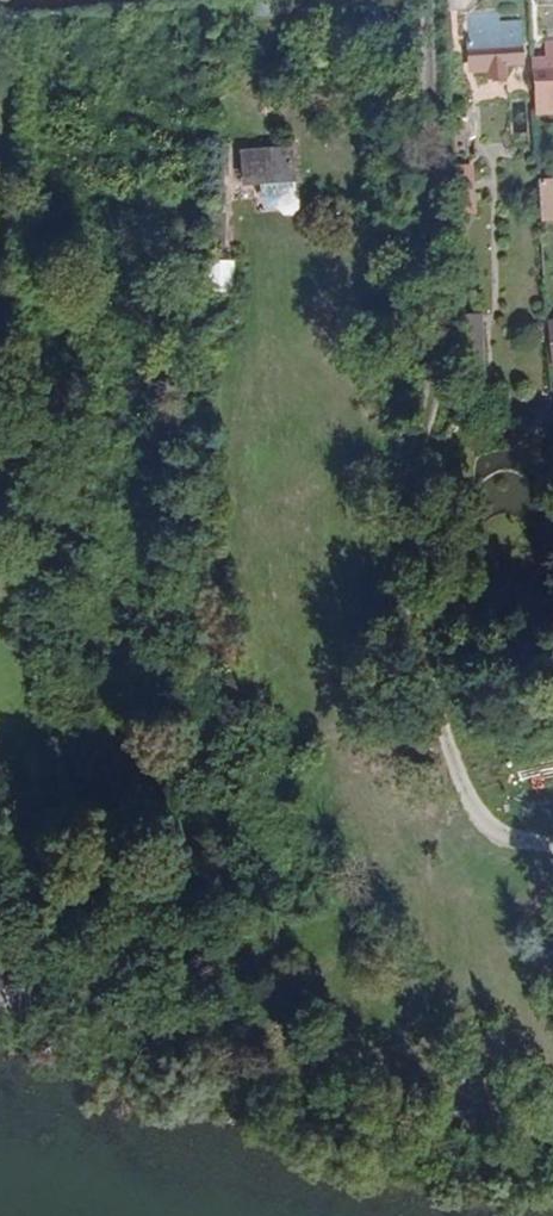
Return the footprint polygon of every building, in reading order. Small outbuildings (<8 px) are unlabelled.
[(552,48),(552,43),(541,43),(541,60),(530,61),(531,82),(552,81),(552,48)] [(486,65),(486,78),(502,77),(502,64),(521,63),(520,46),(467,48),(468,66),(486,65)] [(239,151),(242,181),(259,180),(292,178),(289,147),(239,151)] [(467,199),(466,178),(455,177),(455,207),(462,207),(463,199),(467,199)] [(292,178),(259,180),(260,192),(263,196),(293,194),(292,178)] [(537,190),(549,190),(549,181),(537,181),(537,190)] [(551,207),(549,190),(537,190),(538,208),(551,207)] [(551,219),(551,207),(538,208),(539,220),(551,219)] [(217,250),(219,215),(198,214),(197,249),(217,250)] [(234,295),(235,257),(210,257),(210,295),(234,295)] [(478,357),(478,325),(458,325),(461,390),(477,389),(477,357),(478,357)]
